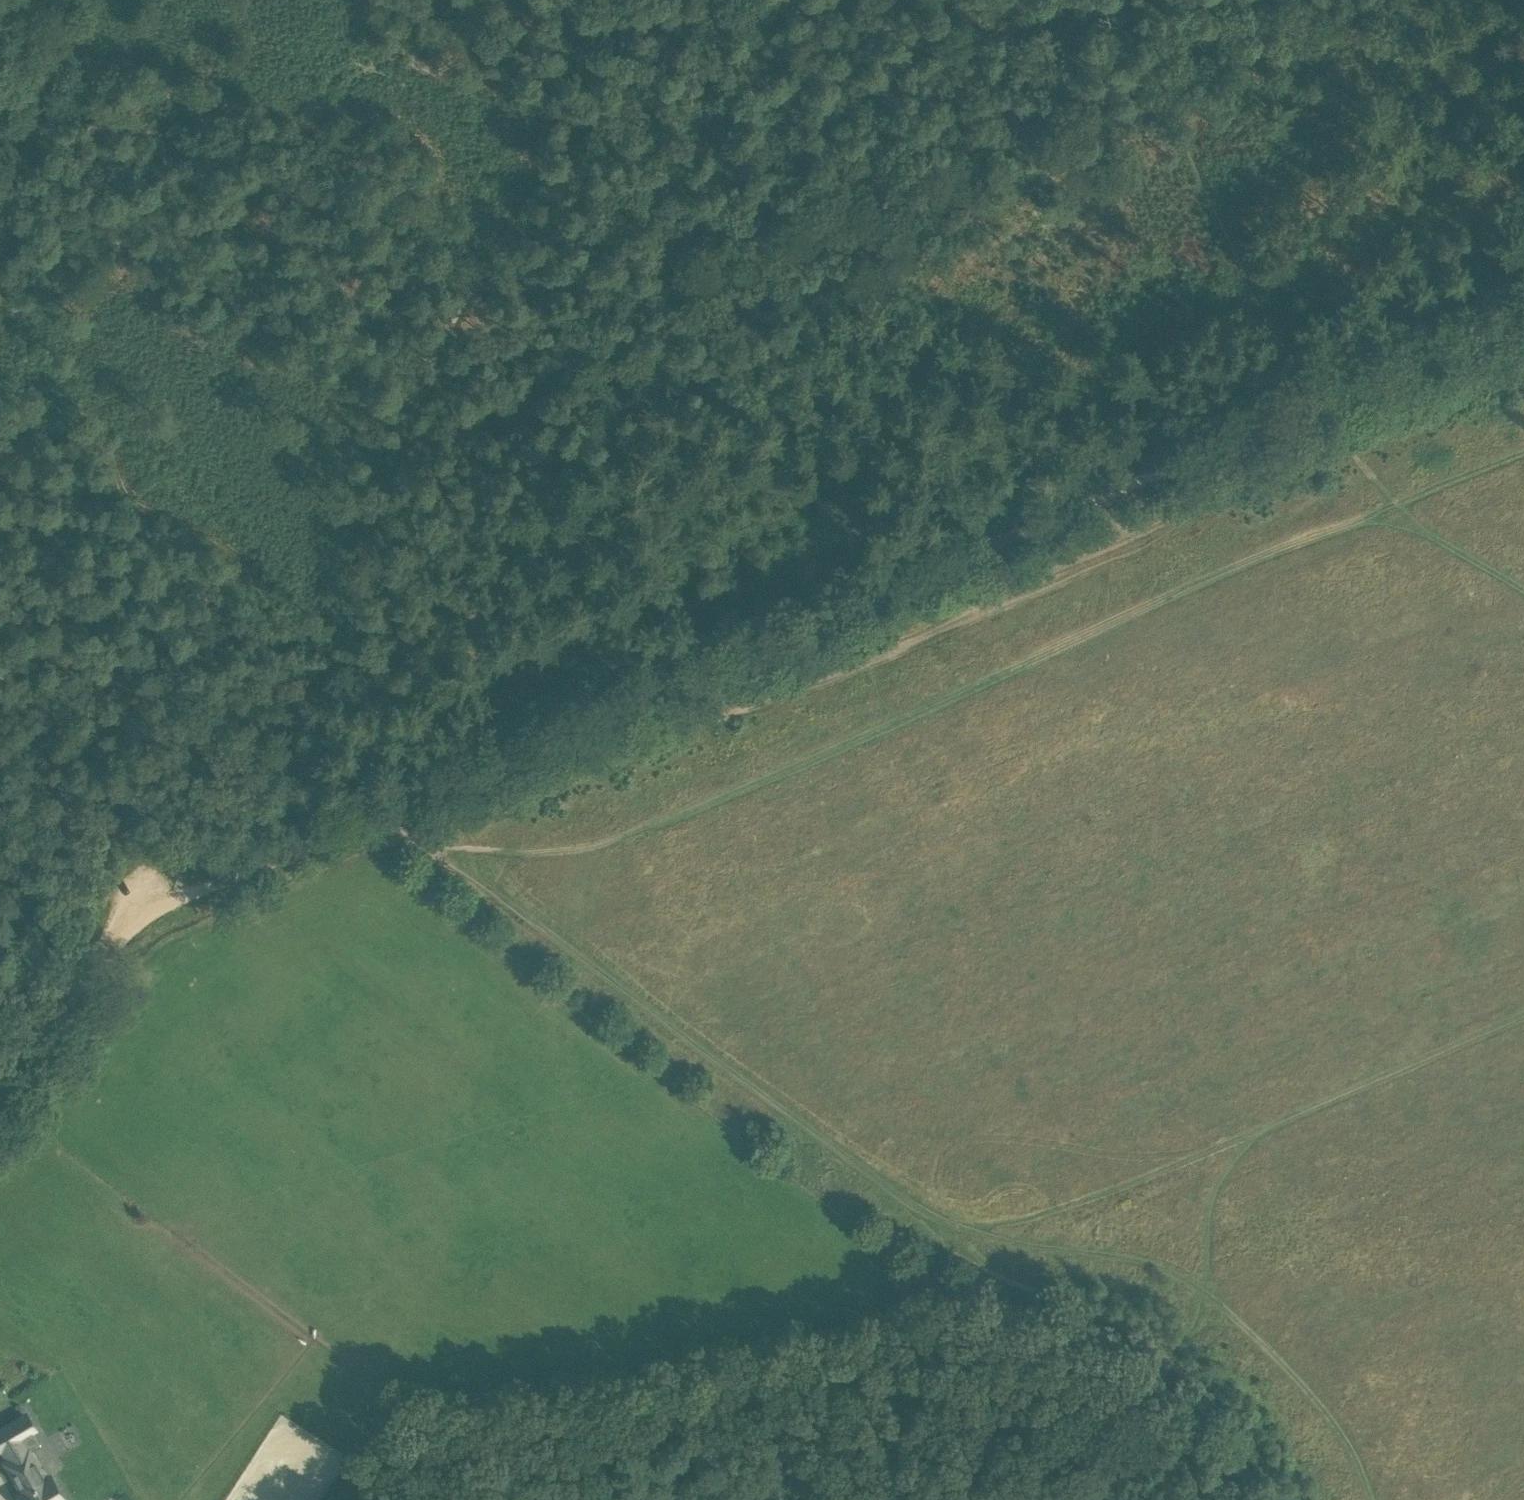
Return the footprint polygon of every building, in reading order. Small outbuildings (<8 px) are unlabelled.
[(67,1497),(51,1469),(46,1472),(25,1435),(35,1430),(26,1415),(0,1430),(0,1454),(22,1492),(20,1494),(24,1499),(61,1499),(67,1497)]
